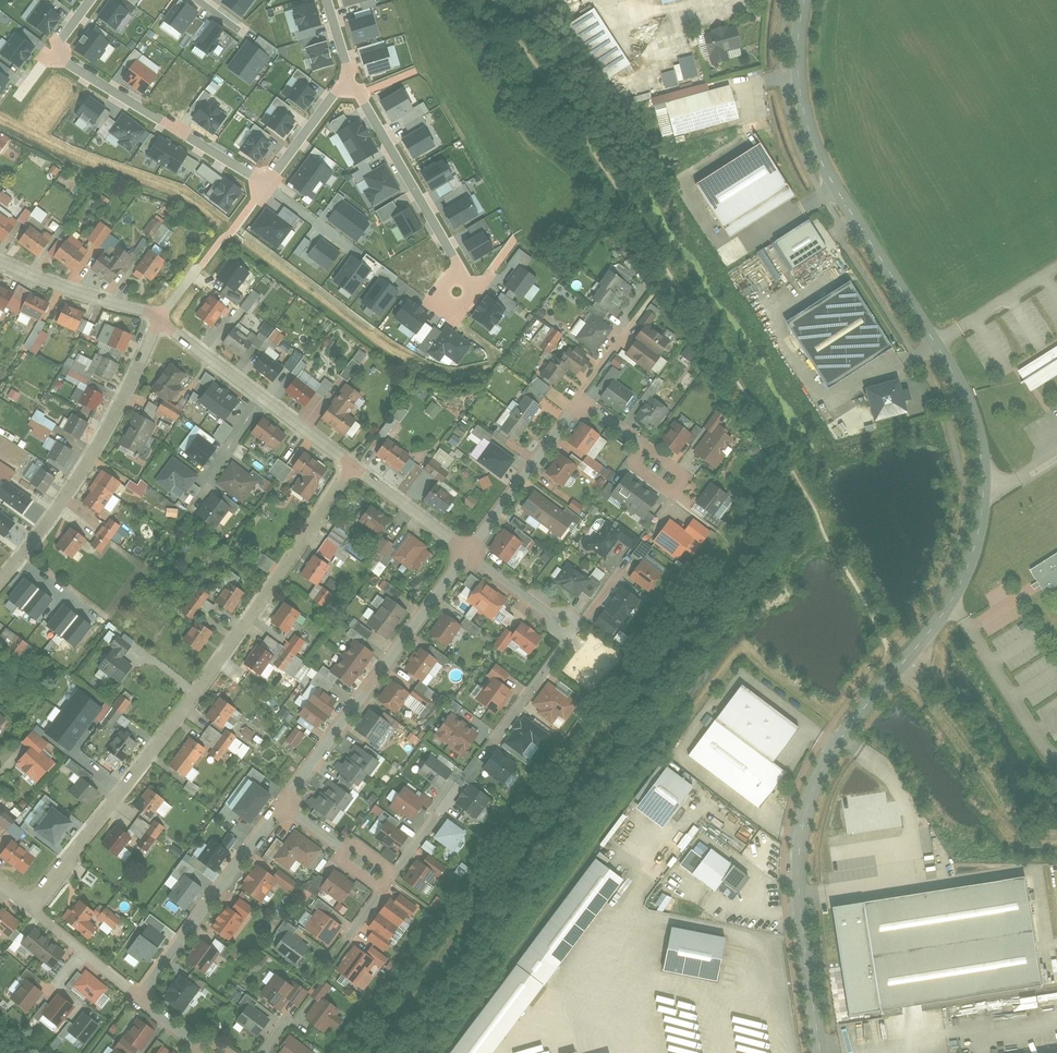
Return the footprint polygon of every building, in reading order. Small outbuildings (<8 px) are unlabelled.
[(114,0),(111,0),(97,19),(115,32),(130,12),(114,0)] [(222,3),(242,18),(255,0),(223,0),(222,3)] [(360,3),(362,11),(369,9),(376,7),(374,0),(370,0),(360,3)] [(176,3),(163,20),(182,35),(199,13),(186,3),(182,8),(176,3)] [(321,25),(314,4),(293,10),(299,31),(299,32),(313,28),(321,25)] [(40,6),(27,25),(46,38),(59,19),(40,6)] [(372,16),(369,9),(362,11),(353,14),(355,21),(372,16)] [(594,11),(567,28),(603,82),(629,65),(594,11)] [(349,23),(354,41),(377,35),(372,16),(355,21),(349,23)] [(211,21),(194,43),(217,61),(234,38),(211,21)] [(316,36),(313,28),(299,32),(299,31),(295,32),(297,42),(299,41),(316,36)] [(90,29),(73,53),(93,68),(110,44),(90,29)] [(740,46),(735,29),(705,36),(710,54),(711,54),(713,64),(727,60),(724,51),(740,46)] [(16,36),(0,56),(18,70),(34,49),(16,36)] [(318,36),(316,36),(299,41),(302,51),(305,50),(305,49),(321,44),(318,36)] [(364,55),(386,48),(384,41),(362,48),(364,55)] [(305,50),(311,71),(333,65),(327,43),(321,44),(305,49),(305,50)] [(248,44),(229,69),(249,84),(268,58),(248,44)] [(364,55),(361,56),(367,75),(392,68),(386,48),(364,55)] [(661,73),(664,86),(699,78),(693,55),(678,58),(679,64),(673,65),(674,70),(661,73)] [(122,80),(143,95),(158,75),(137,60),(122,80)] [(289,89),(282,98),(303,113),(306,109),(309,111),(315,103),(312,101),(317,95),(305,86),(309,81),(297,72),(292,79),(299,83),(292,92),(289,89)] [(9,82),(0,75),(0,95),(9,82)] [(711,85),(653,101),(664,142),(740,121),(731,88),(713,93),(711,85)] [(403,90),(380,102),(391,122),(400,118),(414,110),(413,108),(403,90)] [(93,124),(106,108),(89,95),(76,112),(93,124)] [(197,116),(194,121),(213,134),(224,119),(218,115),(219,113),(212,109),(211,110),(205,105),(208,100),(201,96),(190,111),(197,116)] [(267,117),(261,126),(281,141),(285,136),(288,139),(294,131),(291,129),(296,123),(284,114),(288,109),(276,100),(271,106),(277,111),(270,120),(267,117)] [(414,110),(400,118),(405,125),(421,116),(428,112),(423,102),(413,108),(414,110)] [(130,152),(147,130),(124,113),(110,131),(121,139),(118,143),(130,152)] [(337,133),(350,126),(344,115),(333,121),(330,125),(336,134),(337,133)] [(421,116),(405,125),(410,135),(424,127),(427,126),(421,116)] [(371,155),(378,151),(360,120),(350,126),(337,133),(355,164),(356,164),(371,155)] [(410,135),(401,140),(412,158),(434,146),(424,127),(410,135)] [(256,128),(239,152),(257,165),(270,147),(266,144),(270,138),(256,128)] [(9,139),(0,133),(0,153),(9,139)] [(176,174),(188,153),(159,136),(147,156),(171,171),(176,174)] [(789,197),(757,145),(700,181),(733,232),(789,197)] [(360,170),(369,164),(374,162),(371,155),(356,164),(360,170)] [(335,173),(313,157),(301,172),(299,171),(288,186),(312,204),(335,173)] [(434,164),(420,172),(431,192),(448,182),(453,179),(444,162),(435,167),(434,164)] [(364,177),(373,172),(369,164),(360,170),(351,174),(356,184),(365,179),(364,177)] [(400,190),(385,165),(373,172),(364,177),(365,179),(371,189),(364,193),(372,206),(400,190)] [(457,177),(453,179),(448,182),(453,191),(462,185),(457,177)] [(242,192),(224,178),(208,199),(227,213),(242,192)] [(462,185),(453,191),(442,197),(448,207),(467,196),(470,194),(464,184),(462,185)] [(442,210),(453,230),(478,215),(467,196),(448,207),(442,210)] [(343,199),(327,220),(356,243),(373,222),(343,199)] [(392,218),(403,212),(401,209),(398,211),(393,201),(375,211),(382,224),(392,218)] [(30,215),(42,224),(49,214),(46,212),(46,213),(36,206),(30,215)] [(266,210),(250,232),(277,252),(293,230),(292,229),(299,219),(284,208),(277,218),(266,210)] [(392,218),(404,239),(422,229),(410,208),(403,212),(392,218)] [(13,217),(7,212),(3,216),(0,214),(0,233),(13,217)] [(158,243),(170,227),(155,215),(142,231),(158,243)] [(467,228),(473,238),(483,232),(489,228),(484,219),(467,228)] [(826,248),(808,220),(774,242),(792,270),(826,248)] [(25,221),(12,237),(32,252),(48,231),(39,225),(36,229),(25,221)] [(98,221),(87,241),(100,248),(111,228),(98,221)] [(163,246),(173,232),(169,230),(159,243),(163,246)] [(493,250),(483,232),(473,238),(463,243),(474,261),(493,250)] [(61,235),(49,251),(69,267),(85,246),(77,240),(73,244),(61,235)] [(99,249),(87,264),(106,279),(129,249),(116,238),(104,253),(99,249)] [(326,271),(340,254),(319,238),(306,255),(326,271)] [(146,244),(132,265),(145,275),(148,277),(163,256),(146,244)] [(519,267),(524,270),(532,259),(519,249),(508,264),(516,270),(519,267)] [(352,256),(333,282),(351,296),(371,270),(352,256)] [(230,258),(215,278),(228,288),(234,292),(249,273),(230,258)] [(595,282),(597,284),(612,294),(613,293),(616,295),(620,290),(617,287),(619,285),(625,289),(630,283),(623,278),(628,272),(613,262),(609,268),(606,266),(595,282)] [(380,277),(391,286),(397,277),(382,266),(374,275),(379,279),(380,277)] [(522,299),(537,280),(524,270),(519,267),(516,270),(505,286),(522,299)] [(391,286),(380,277),(379,279),(361,302),(380,317),(399,292),(391,286)] [(0,281),(0,306),(6,309),(16,289),(9,286),(0,281)] [(849,281),(785,322),(827,389),(892,348),(849,281)] [(590,298),(604,308),(612,314),(618,306),(615,303),(618,299),(612,294),(597,284),(588,296),(590,298)] [(239,307),(247,313),(260,295),(253,290),(239,307)] [(206,291),(191,310),(207,322),(217,310),(220,312),(225,306),(206,291)] [(502,293),(495,303),(505,310),(510,314),(517,304),(502,293)] [(50,303),(28,294),(20,313),(40,323),(50,303)] [(495,303),(487,296),(471,317),(490,331),(494,325),(496,326),(501,319),(500,318),(505,310),(495,303)] [(589,309),(598,316),(604,308),(590,298),(588,302),(586,300),(581,306),(588,311),(589,309)] [(430,318),(408,301),(395,319),(415,334),(416,336),(425,324),(430,318)] [(65,306),(55,327),(74,336),(84,316),(65,306)] [(632,321),(639,326),(642,328),(646,323),(653,312),(643,306),(632,321)] [(571,334),(591,349),(609,324),(598,316),(589,309),(588,311),(582,318),(576,313),(565,328),(572,333),(571,334)] [(546,348),(559,330),(547,322),(543,328),(537,323),(528,334),(535,339),(534,340),(541,345),(546,348)] [(662,334),(646,323),(642,328),(639,326),(623,348),(618,345),(614,350),(630,362),(633,358),(647,368),(648,366),(655,370),(664,357),(658,352),(663,344),(657,340),(662,334)] [(421,344),(433,329),(425,324),(416,336),(415,334),(410,340),(413,342),(415,339),(421,344)] [(428,354),(443,334),(434,327),(433,329),(421,344),(418,349),(426,356),(428,354)] [(121,354),(130,335),(113,328),(105,347),(121,354)] [(471,346),(447,328),(443,334),(428,354),(439,362),(444,355),(457,364),(471,346)] [(225,329),(218,338),(234,351),(241,342),(225,329)] [(568,338),(555,355),(565,362),(564,365),(573,372),(585,356),(580,353),(583,349),(568,338)] [(546,356),(550,351),(546,348),(541,345),(538,350),(542,354),(546,356)] [(1019,371),(1032,391),(1056,376),(1056,347),(1019,371)] [(106,376),(114,359),(91,348),(83,365),(106,376)] [(259,348),(248,362),(268,377),(279,362),(259,348)] [(539,374),(538,375),(547,382),(548,380),(551,382),(564,365),(565,362),(555,355),(550,351),(546,356),(542,354),(534,365),(538,368),(536,371),(539,374)] [(183,369),(165,357),(145,386),(158,395),(166,398),(178,381),(175,379),(183,369)] [(593,394),(615,410),(631,388),(609,373),(613,368),(606,363),(592,381),(599,386),(593,394)] [(522,391),(534,399),(547,382),(538,375),(534,373),(531,371),(519,388),(522,391)] [(291,372),(280,386),(299,402),(311,388),(300,379),(291,372)] [(65,393),(89,406),(100,388),(76,375),(65,393)] [(342,378),(315,413),(340,431),(342,429),(349,433),(358,420),(343,409),(358,390),(342,378)] [(651,424),(665,406),(648,393),(654,385),(647,380),(636,394),(642,398),(631,413),(642,422),(644,419),(651,424)] [(894,382),(867,388),(873,415),(901,409),(894,382)] [(211,387),(197,405),(222,424),(238,404),(229,397),(227,399),(211,387)] [(11,389),(8,396),(15,400),(19,393),(11,389)] [(537,401),(534,399),(522,391),(515,400),(508,395),(491,418),(498,423),(497,425),(512,436),(537,401)] [(148,413),(153,405),(184,423),(191,412),(185,409),(186,407),(172,399),(170,401),(166,398),(158,395),(155,401),(145,395),(138,407),(148,413)] [(434,419),(441,408),(431,401),(424,412),(434,419)] [(152,416),(130,406),(112,442),(134,453),(152,416)] [(705,426),(690,448),(712,464),(722,451),(724,453),(730,444),(725,441),(730,433),(725,429),(726,427),(714,419),(720,412),(712,406),(700,423),(705,426)] [(75,434),(84,417),(68,408),(58,425),(75,434)] [(365,456),(371,449),(396,467),(397,465),(402,469),(411,458),(406,454),(408,452),(383,433),(382,434),(380,433),(394,415),(388,410),(357,451),(365,456)] [(35,411),(27,426),(32,428),(30,433),(46,442),(57,422),(35,411)] [(269,447),(282,429),(257,411),(244,428),(269,447)] [(655,437),(673,450),(688,430),(670,416),(663,426),(655,437)] [(578,417),(563,437),(581,452),(578,455),(584,460),(594,468),(599,462),(589,455),(603,437),(578,417)] [(692,433),(697,436),(702,429),(696,426),(692,433)] [(90,442),(93,431),(84,429),(81,440),(90,442)] [(198,434),(184,451),(202,466),(216,448),(198,434)] [(746,434),(741,442),(752,450),(758,441),(746,434)] [(58,462),(68,445),(52,435),(42,453),(58,462)] [(448,442),(455,446),(460,439),(453,435),(448,442)] [(245,445),(237,439),(230,448),(239,455),(245,445)] [(476,460),(501,479),(515,459),(490,440),(476,460)] [(313,478),(324,463),(299,446),(287,463),(273,453),(264,466),(281,477),(290,464),(298,470),(287,485),(303,497),(315,480),(313,478)] [(579,467),(584,460),(578,455),(568,447),(563,454),(555,448),(539,468),(557,482),(560,479),(564,482),(571,474),(566,471),(573,462),(579,467)] [(433,474),(418,495),(440,511),(456,489),(439,477),(445,469),(435,462),(437,459),(421,448),(414,459),(420,463),(419,465),(433,474)] [(173,455),(154,480),(178,499),(198,474),(173,455)] [(251,472),(233,459),(215,482),(243,503),(258,483),(264,487),(270,480),(254,468),(251,472)] [(41,489),(52,473),(35,462),(25,478),(41,489)] [(94,509),(116,478),(96,465),(83,484),(86,486),(78,498),(94,509)] [(646,507),(657,491),(624,467),(612,482),(605,477),(597,488),(617,504),(620,500),(628,505),(624,510),(642,523),(651,510),(646,507)] [(483,469),(473,474),(479,485),(489,479),(483,469)] [(17,510),(29,494),(2,474),(0,477),(0,497),(17,510)] [(707,476),(691,497),(716,516),(731,495),(707,476)] [(137,485),(129,480),(125,487),(141,497),(149,485),(140,479),(137,485)] [(559,506),(530,485),(516,505),(535,519),(533,522),(550,534),(553,531),(557,534),(563,525),(568,528),(578,514),(576,513),(580,507),(574,502),(569,508),(562,503),(559,506)] [(474,495),(465,489),(460,497),(468,503),(474,495)] [(221,498),(214,492),(200,509),(201,510),(196,516),(213,530),(230,510),(235,514),(241,507),(225,493),(221,498)] [(386,515),(361,496),(352,509),(357,512),(354,516),(374,531),(386,515)] [(584,507),(589,510),(594,504),(588,500),(584,507)] [(177,517),(177,509),(166,508),(166,516),(177,517)] [(631,545),(639,535),(602,508),(599,514),(595,511),(585,523),(589,526),(580,538),(601,554),(616,534),(631,545)] [(12,518),(0,509),(0,533),(12,518)] [(500,523),(483,545),(504,560),(507,556),(511,559),(529,535),(518,527),(522,521),(510,511),(505,517),(512,522),(507,528),(500,523)] [(87,537),(86,539),(97,547),(117,520),(107,512),(87,537)] [(666,514),(649,536),(674,555),(681,546),(689,552),(708,527),(689,513),(680,525),(666,514)] [(331,520),(312,547),(326,556),(335,542),(340,545),(349,533),(331,520)] [(82,535),(64,521),(49,541),(67,554),(68,553),(74,557),(80,549),(74,544),(78,540),(82,543),(86,539),(87,537),(83,534),(82,535)] [(424,540),(405,526),(387,550),(407,564),(409,561),(415,566),(428,548),(421,543),(424,540)] [(719,532),(712,527),(707,534),(714,539),(719,532)] [(388,538),(379,532),(370,545),(379,551),(388,538)] [(644,549),(625,573),(646,588),(664,564),(644,549)] [(327,562),(311,550),(296,569),(311,580),(304,590),(322,604),(332,591),(315,578),(327,562)] [(255,565),(267,573),(275,562),(263,554),(255,565)] [(565,554),(549,576),(574,595),(579,587),(587,593),(599,577),(587,568),(585,569),(565,554)] [(1031,571),(1049,600),(1056,594),(1056,554),(1031,571)] [(383,561),(374,555),(367,565),(375,571),(383,561)] [(227,569),(223,576),(235,584),(239,578),(227,569)] [(499,599),(503,594),(479,575),(477,577),(467,569),(460,579),(462,580),(455,589),(463,595),(462,596),(487,615),(489,613),(502,623),(510,612),(500,604),(502,602),(499,599)] [(384,588),(382,590),(390,597),(397,588),(382,576),(376,583),(384,588)] [(640,589),(622,576),(618,582),(600,606),(596,604),(589,614),(610,630),(621,614),(626,618),(634,607),(629,604),(640,589)] [(224,577),(210,596),(227,608),(241,588),(224,577)] [(25,579),(9,599),(22,610),(22,609),(38,589),(25,579)] [(202,594),(205,591),(194,582),(176,606),(188,614),(197,601),(207,608),(212,601),(202,594)] [(39,589),(38,589),(22,609),(36,620),(52,599),(39,589)] [(383,637),(405,607),(390,597),(382,590),(360,620),(369,627),(383,637)] [(281,597),(265,619),(281,630),(282,628),(286,632),(289,627),(301,611),(281,597)] [(64,605),(48,626),(61,636),(77,616),(64,605)] [(456,619),(440,607),(426,625),(444,639),(459,621),(475,633),(480,626),(462,612),(456,619)] [(78,615),(77,616),(61,636),(75,646),(91,626),(78,615)] [(195,647),(208,627),(191,615),(178,635),(195,647)] [(358,640),(369,627),(360,620),(354,616),(349,623),(346,621),(341,628),(349,633),(358,640)] [(526,650),(539,632),(518,617),(508,629),(502,624),(489,641),(498,647),(503,641),(511,647),(515,642),(526,650)] [(23,618),(17,626),(15,624),(12,629),(1,621),(0,623),(0,636),(6,641),(2,645),(12,653),(13,651),(19,656),(30,642),(24,637),(27,633),(32,637),(37,631),(32,627),(33,625),(23,618)] [(253,638),(242,654),(261,668),(268,657),(290,673),(301,656),(290,649),(300,635),(289,627),(286,632),(280,640),(263,628),(255,640),(253,638)] [(109,643),(114,634),(109,631),(103,639),(109,643)] [(619,631),(614,639),(627,649),(633,642),(619,631)] [(95,669),(119,686),(135,664),(123,656),(133,643),(118,632),(110,643),(113,645),(95,669)] [(358,640),(349,633),(327,663),(337,671),(348,679),(370,649),(358,640)] [(410,654),(404,662),(408,666),(406,669),(413,674),(415,671),(416,672),(411,678),(413,680),(430,692),(435,686),(420,675),(426,668),(429,670),(430,668),(434,670),(449,651),(431,638),(426,645),(420,640),(417,645),(414,643),(407,652),(410,654)] [(473,691),(494,708),(514,683),(502,674),(508,667),(496,656),(485,669),(489,672),(473,691)] [(327,684),(337,671),(327,663),(320,658),(308,674),(317,680),(319,678),(327,684)] [(430,692),(413,680),(409,685),(391,671),(375,692),(393,706),(401,695),(422,712),(435,696),(430,692)] [(557,679),(549,672),(530,696),(538,702),(536,705),(552,718),(557,711),(565,717),(578,699),(582,702),(588,695),(561,674),(557,679)] [(319,678),(317,680),(297,707),(299,709),(314,720),(318,723),(338,696),(340,694),(327,684),(319,678)] [(740,687),(689,758),(758,807),(783,772),(774,765),(799,730),(740,687)] [(203,711),(219,722),(222,717),(231,724),(243,707),(219,689),(203,711)] [(101,708),(78,691),(63,712),(85,729),(101,708)] [(370,700),(354,724),(361,729),(359,732),(366,737),(368,734),(375,738),(391,715),(370,700)] [(462,749),(480,725),(450,703),(432,727),(462,749)] [(552,727),(525,708),(522,713),(519,711),(512,720),(515,722),(505,736),(522,748),(523,747),(529,752),(536,743),(529,739),(532,735),(541,742),(552,727)] [(310,725),(314,720),(299,709),(296,714),(310,725)] [(69,750),(85,729),(63,712),(47,733),(69,750)] [(213,739),(208,746),(218,753),(226,742),(241,752),(248,743),(241,739),(243,736),(225,723),(221,728),(208,719),(200,730),(213,739)] [(305,727),(293,719),(282,735),(293,743),(305,727)] [(26,742),(11,760),(35,779),(55,755),(40,743),(45,737),(29,724),(19,736),(26,742)] [(122,753),(135,737),(119,724),(115,729),(111,725),(106,730),(111,734),(106,740),(122,753)] [(414,738),(408,726),(397,731),(403,743),(414,738)] [(190,729),(167,759),(182,771),(183,769),(189,773),(191,775),(198,765),(191,759),(205,742),(190,729)] [(336,755),(332,762),(340,768),(354,777),(356,779),(364,766),(371,771),(384,751),(378,747),(376,750),(356,736),(351,743),(348,741),(342,749),(344,750),(339,757),(336,755)] [(519,756),(496,739),(484,755),(475,749),(464,764),(474,771),(481,762),(495,773),(497,771),(504,776),(519,756)] [(455,775),(464,764),(448,752),(445,756),(431,746),(417,765),(438,781),(447,769),(455,775)] [(67,785),(85,800),(99,784),(87,774),(101,758),(90,749),(80,759),(70,750),(64,757),(74,766),(68,773),(73,778),(67,785)] [(474,771),(464,764),(455,775),(465,783),(454,797),(474,812),(476,810),(480,814),(488,804),(483,800),(492,788),(472,773),(474,771)] [(351,781),(354,777),(340,768),(335,774),(330,771),(316,792),(312,789),(306,797),(331,814),(340,802),(346,806),(359,787),(351,781)] [(692,788),(665,768),(635,810),(661,829),(692,788)] [(391,778),(396,782),(403,773),(397,769),(391,778)] [(191,775),(189,773),(182,782),(192,790),(199,781),(191,775)] [(390,796),(388,799),(409,814),(419,800),(425,805),(433,794),(423,786),(421,789),(403,777),(397,785),(392,781),(384,792),(390,796)] [(263,805),(270,795),(249,780),(229,807),(250,823),(257,813),(259,815),(265,807),(263,805)] [(149,781),(132,802),(146,813),(154,803),(163,810),(172,799),(149,781)] [(375,828),(371,832),(394,848),(409,827),(397,819),(400,815),(375,797),(370,805),(377,810),(368,823),(375,828)] [(23,838),(35,823),(1,798),(0,800),(0,821),(23,838)] [(72,822),(50,806),(32,830),(53,846),(72,822)] [(467,823),(447,808),(431,829),(451,844),(467,823)] [(139,832),(133,840),(144,847),(164,821),(153,813),(149,818),(137,809),(128,821),(133,825),(134,829),(139,832)] [(116,817),(100,838),(123,856),(131,846),(123,840),(132,829),(116,817)] [(277,862),(286,868),(290,862),(295,866),(301,858),(308,862),(323,842),(294,821),(283,836),(276,831),(267,843),(268,849),(277,855),(274,859),(277,862)] [(0,847),(0,850),(21,866),(34,850),(11,833),(0,847)] [(436,840),(426,833),(421,841),(431,848),(436,840)] [(214,870),(237,840),(229,834),(220,846),(213,841),(199,859),(214,870)] [(409,862),(401,873),(425,892),(435,879),(430,876),(432,873),(436,876),(447,861),(429,847),(425,851),(421,847),(415,854),(413,853),(407,860),(409,862)] [(710,849),(691,875),(714,892),(723,880),(735,889),(746,875),(710,849)] [(311,886),(306,883),(286,868),(277,862),(273,867),(258,856),(252,864),(250,862),(243,872),(246,873),(240,881),(260,896),(261,895),(266,899),(274,887),(269,884),(275,876),(287,885),(288,883),(305,895),(311,886)] [(468,864),(459,857),(453,866),(462,872),(468,864)] [(341,896),(355,877),(332,860),(325,871),(318,867),(306,883),(311,886),(316,890),(321,882),(341,896)] [(622,880),(595,860),(449,1052),(492,1052),(622,880)] [(97,871),(87,863),(78,874),(89,882),(97,871)] [(176,868),(170,875),(178,881),(184,874),(176,868)] [(202,887),(185,874),(168,897),(185,910),(202,887)] [(1023,880),(830,911),(847,1018),(1040,988),(1023,880)] [(389,889),(365,919),(371,924),(365,931),(382,944),(389,936),(393,939),(404,925),(397,919),(407,907),(410,909),(417,901),(399,886),(394,892),(389,889)] [(227,897),(210,921),(228,935),(253,901),(238,890),(231,900),(227,897)] [(68,902),(60,911),(86,932),(97,918),(89,912),(95,904),(79,891),(69,903),(68,902)] [(301,924),(326,942),(343,918),(330,909),(334,903),(318,891),(312,898),(317,902),(311,910),(306,907),(300,915),(305,919),(301,924)] [(654,906),(664,911),(670,897),(661,892),(654,906)] [(1,898),(0,900),(0,926),(7,931),(21,914),(1,898)] [(104,900),(95,911),(101,917),(102,915),(112,922),(114,919),(124,927),(131,919),(121,911),(119,913),(104,900)] [(295,959),(310,939),(293,926),(296,922),(284,913),(275,924),(281,928),(271,941),(295,959)] [(66,944),(35,919),(32,922),(26,918),(16,931),(21,935),(20,937),(52,962),(48,966),(55,971),(66,957),(59,952),(66,944)] [(156,948),(164,937),(149,925),(141,937),(140,936),(128,952),(140,960),(143,956),(149,960),(157,949),(156,948)] [(201,931),(184,953),(203,968),(218,949),(224,954),(229,948),(234,951),(237,947),(236,947),(232,944),(231,945),(225,940),(225,939),(211,928),(206,935),(201,931)] [(671,928),(662,972),(715,983),(723,939),(671,928)] [(387,950),(370,937),(365,944),(355,936),(335,964),(340,968),(335,975),(344,982),(349,975),(362,984),(374,968),(368,964),(369,962),(375,967),(387,950)] [(402,951),(397,957),(400,959),(401,960),(406,954),(402,951)] [(397,957),(390,952),(384,960),(394,967),(400,959),(397,957)] [(26,1007),(44,986),(37,981),(42,975),(26,962),(17,975),(15,973),(7,984),(8,985),(5,989),(9,992),(8,993),(26,1007)] [(109,980),(85,962),(81,968),(77,965),(65,979),(71,984),(72,982),(94,999),(95,997),(101,1002),(110,991),(104,986),(109,980)] [(171,986),(164,996),(184,1011),(191,1002),(193,1004),(198,997),(196,996),(200,991),(210,998),(211,996),(219,1001),(224,995),(205,982),(207,979),(190,966),(187,970),(184,969),(179,976),(176,973),(168,983),(171,986)] [(275,966),(258,986),(267,993),(265,994),(278,1005),(287,994),(295,1000),(307,985),(292,972),(288,977),(275,966)] [(316,993),(303,1010),(306,1012),(305,1014),(319,1025),(320,1023),(323,1025),(329,1018),(334,1022),(342,1012),(337,1007),(339,1004),(322,991),(331,979),(323,974),(311,990),(316,993)] [(237,996),(242,989),(234,982),(227,991),(235,998),(237,996)] [(75,999),(58,986),(45,1003),(41,999),(32,1011),(37,1014),(38,1013),(53,1024),(57,1019),(59,1021),(75,999)] [(243,1001),(234,1014),(235,1015),(232,1018),(239,1024),(242,1020),(256,1031),(270,1012),(254,999),(257,996),(244,986),(242,989),(237,996),(243,1001)] [(1056,1010),(1056,992),(1039,995),(1041,1012),(1056,1010)] [(101,1017),(83,1003),(73,1018),(68,1014),(48,1041),(53,1044),(67,1025),(85,1039),(101,1017)] [(156,1023),(139,1010),(122,1032),(120,1030),(114,1038),(116,1040),(106,1052),(133,1052),(130,1051),(136,1043),(139,1045),(156,1023)] [(108,1025),(113,1028),(119,1021),(114,1018),(108,1025)] [(289,1027),(279,1040),(280,1041),(273,1049),(276,1051),(275,1052),(312,1052),(316,1048),(289,1027)] [(157,1032),(144,1048),(149,1052),(148,1052),(183,1052),(157,1032)]
